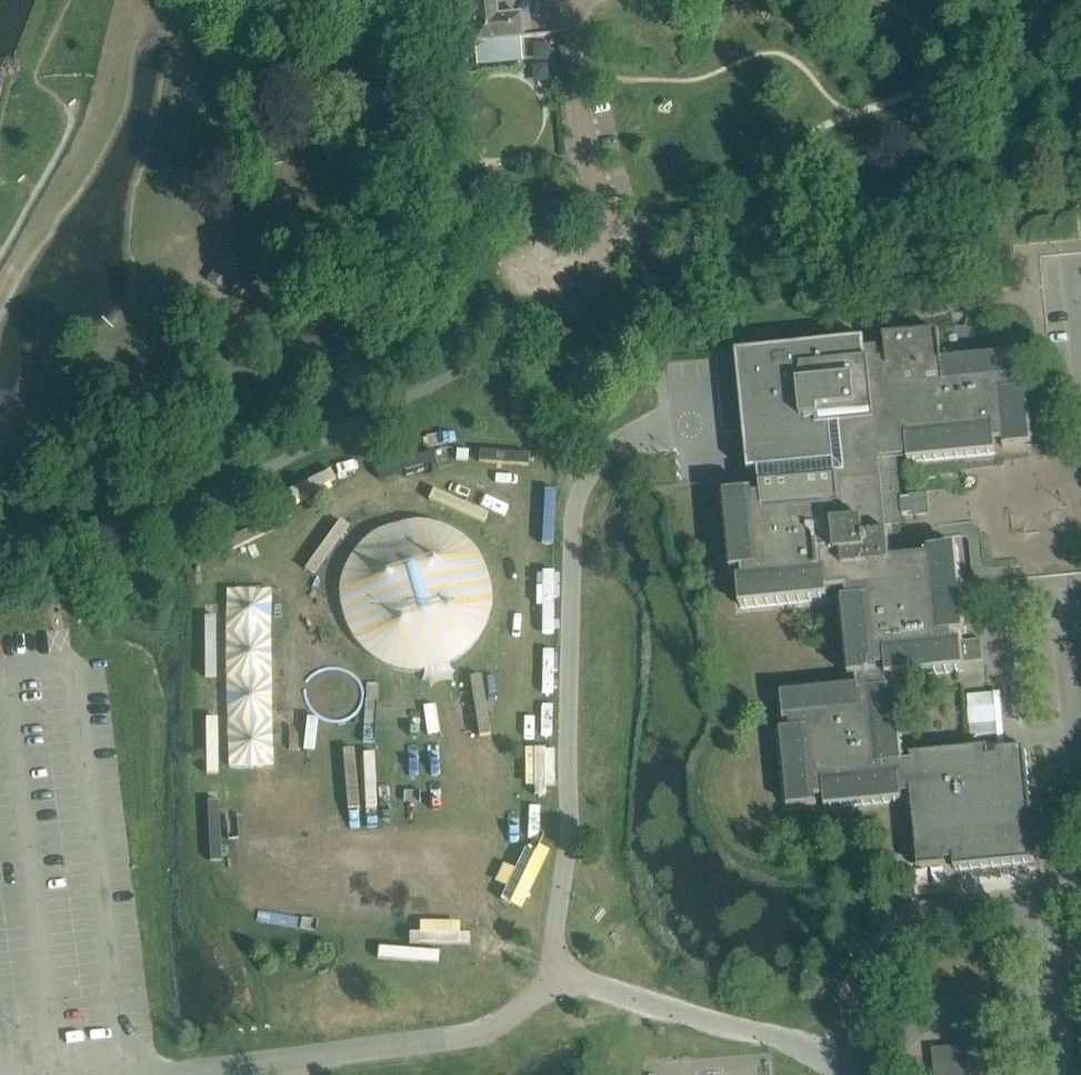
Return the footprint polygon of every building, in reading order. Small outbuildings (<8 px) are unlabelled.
[(474,40),(473,40),(475,66),(520,62),(517,37),(519,37),(517,14),(496,16),(494,0),(470,0),(474,40)] [(543,180),(544,193),(562,192),(561,179),(543,180)] [(221,257),(207,283),(225,292),(239,266),(221,257)] [(977,326),(946,330),(948,351),(980,348),(977,326)] [(1021,381),(1018,350),(942,358),(939,332),(885,338),(885,341),(906,339),(907,356),(887,358),(887,360),(880,361),(879,349),(866,350),(865,340),(737,353),(749,472),(758,471),(760,490),(761,490),(761,496),(754,496),(753,490),(723,493),(730,571),(743,570),(744,577),(738,578),(741,609),(829,600),(828,593),(846,591),(847,599),(841,599),(848,677),(857,676),(858,682),(781,690),(784,721),(790,720),(791,728),(779,729),(786,806),(817,803),(816,797),(824,796),(825,809),(903,801),(902,792),(909,792),(916,868),(946,865),(946,859),(953,858),(955,870),(1032,862),(1029,832),(1023,833),(1022,825),(1034,824),(1027,747),(996,750),(997,756),(989,757),(988,744),(972,746),(911,752),(912,760),(905,761),(897,685),(889,686),(888,679),(965,672),(964,663),(984,661),(981,639),(955,642),(954,634),(967,633),(958,545),(928,548),(928,554),(890,558),(886,517),(927,513),(925,495),(898,498),(894,459),(907,458),(908,464),(996,454),(995,442),(1002,441),(1003,447),(1034,444),(1028,388),(1016,389),(1015,381),(1021,381)] [(69,407),(65,421),(79,425),(83,411),(69,407)] [(968,1045),(932,1049),(935,1074),(971,1074),(968,1045)]
